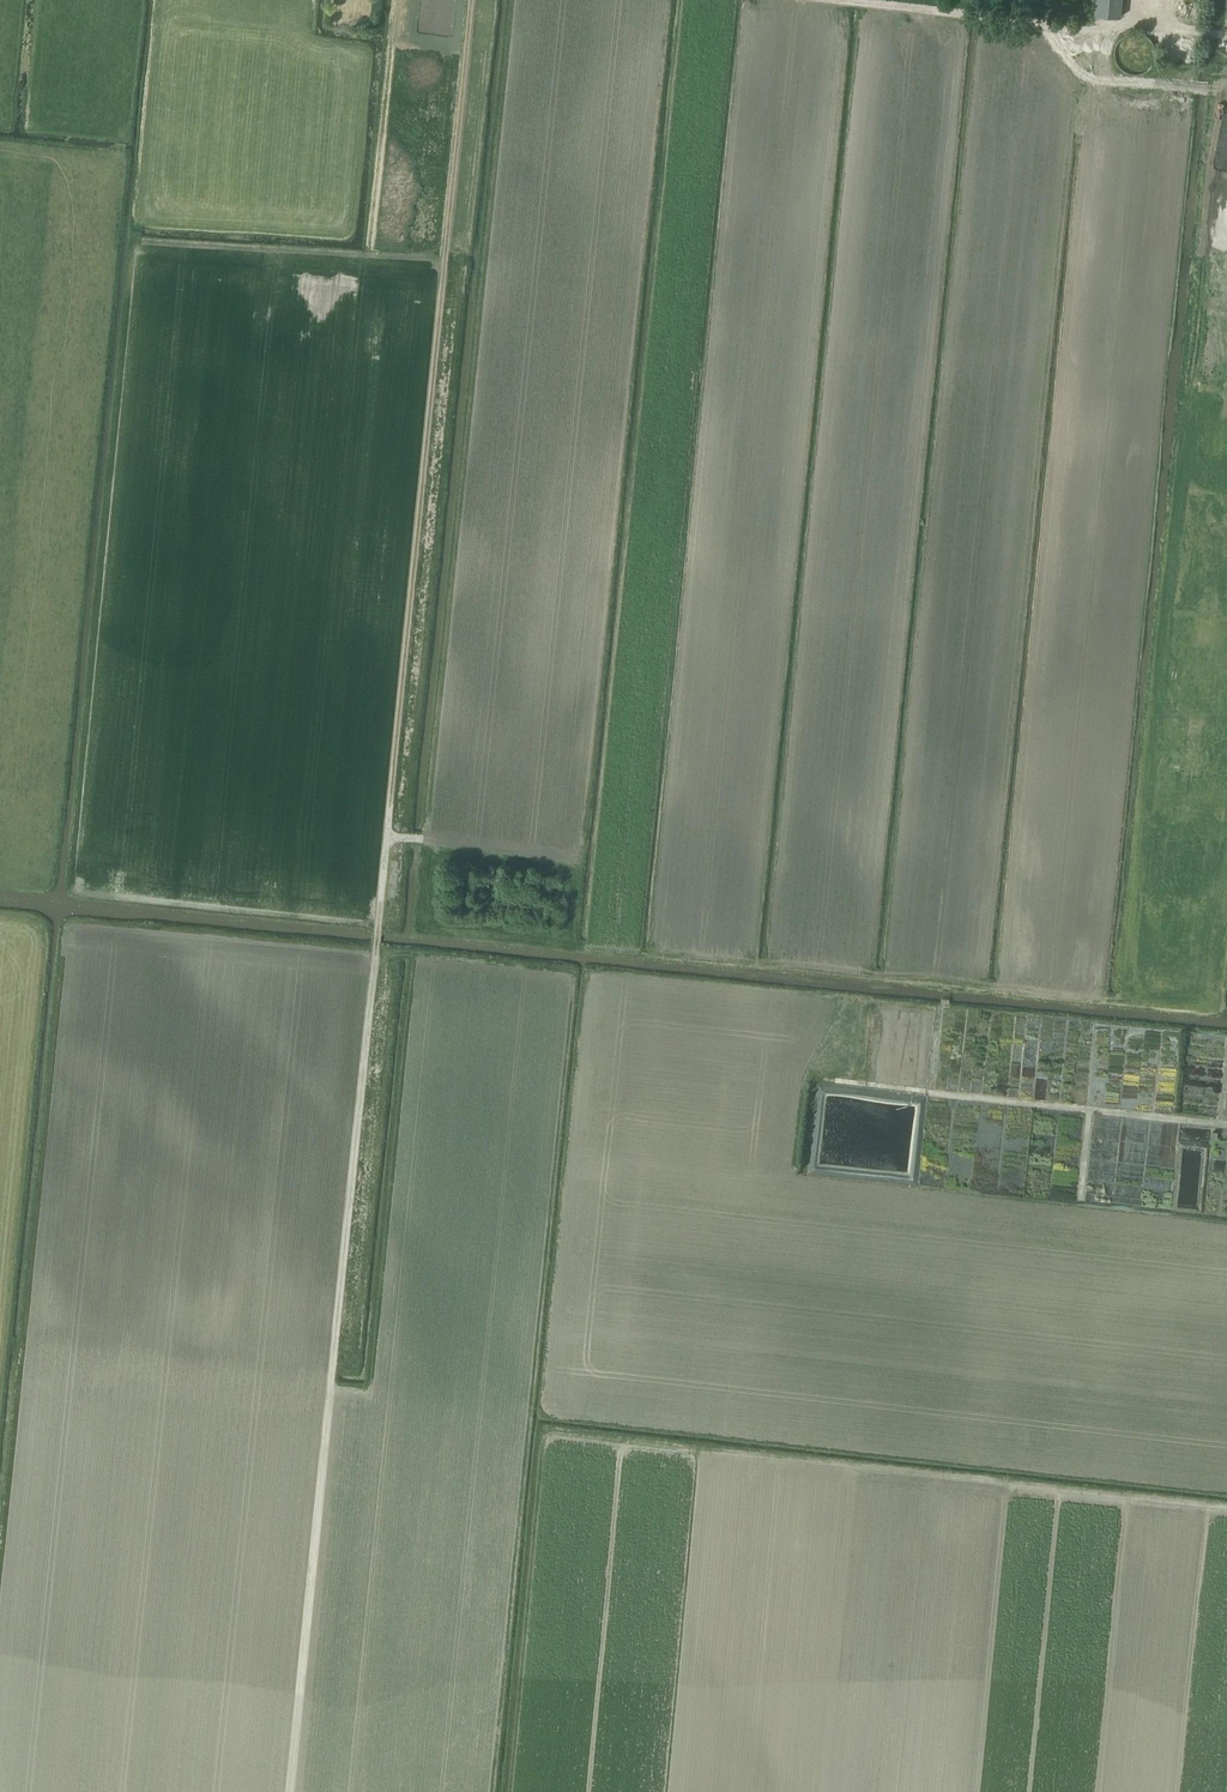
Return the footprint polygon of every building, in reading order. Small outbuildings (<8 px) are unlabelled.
[(1094,14),(1121,17),(1123,0),(1096,0),(1094,14)]
